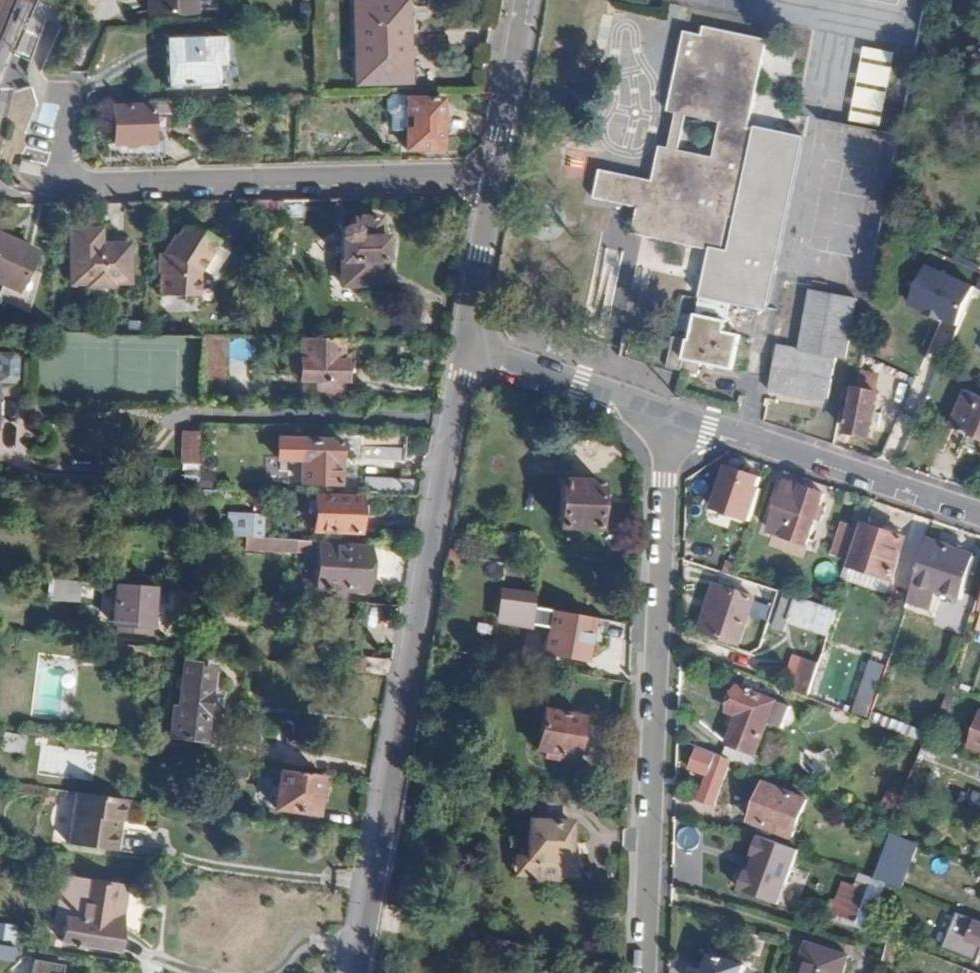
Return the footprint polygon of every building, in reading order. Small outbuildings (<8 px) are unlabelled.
[(152,14),(197,13),(197,0),(152,0),(152,14)] [(358,20),(411,18),(411,0),(357,0),(358,20)] [(358,20),(359,84),(413,83),(411,18),(358,20)] [(735,223),(756,132),(746,130),(765,41),(707,28),(705,36),(686,32),(669,113),(679,115),(672,148),(662,146),(658,165),(654,181),(598,168),(591,198),(636,209),(629,235),(706,253),(718,256),(725,222),(735,223)] [(168,40),(169,86),(219,84),(219,65),(226,65),(226,38),(168,40)] [(885,127),(892,51),(860,48),(852,124),(885,127)] [(445,98),(409,99),(394,99),(389,103),(389,113),(394,118),(394,133),(410,133),(410,150),(446,150),(445,98)] [(117,157),(166,155),(166,138),(153,138),(152,107),(115,108),(117,157)] [(188,214),(189,252),(211,252),(239,278),(266,251),(266,236),(258,229),(259,226),(253,220),(248,221),(240,229),(229,219),(229,216),(232,215),(232,212),(230,210),(210,210),(210,214),(188,214)] [(344,224),(343,278),(385,281),(387,251),(391,251),(392,234),(389,233),(389,227),(382,227),(383,213),(357,213),(357,221),(347,221),(344,224)] [(67,229),(69,282),(84,281),(84,285),(110,284),(110,280),(126,280),(125,243),(96,244),(95,228),(67,229)] [(16,288),(32,253),(0,238),(0,281),(16,288)] [(956,332),(975,291),(927,268),(908,309),(956,332)] [(862,298),(818,289),(806,349),(782,345),(773,391),(831,402),(840,356),(851,358),(862,298)] [(679,342),(676,342),(672,360),(665,359),(662,371),(678,374),(686,376),(688,366),(720,373),(728,338),(713,334),(719,307),(695,302),(689,301),(679,342)] [(945,353),(954,332),(939,325),(930,347),(945,353)] [(232,333),(204,333),(204,340),(202,396),(231,396),(232,333)] [(301,335),(301,377),(345,378),(345,358),(340,358),(340,336),(301,335)] [(12,378),(17,374),(17,354),(13,349),(0,349),(0,378),(12,378)] [(862,378),(869,379),(867,392),(874,393),(876,382),(878,379),(879,373),(863,371),(862,378)] [(858,398),(855,412),(850,411),(848,420),(850,420),(849,425),(852,426),(851,434),(872,437),(880,395),(874,393),(867,392),(869,379),(862,378),(858,398)] [(954,430),(969,437),(970,434),(979,438),(979,402),(968,397),(954,430)] [(197,472),(199,429),(180,428),(179,472),(197,472)] [(302,455),(302,480),(339,480),(340,438),(303,438),(279,437),(279,454),(302,455)] [(763,473),(725,460),(710,506),(749,520),(763,486),(759,484),(763,473)] [(387,477),(386,492),(417,493),(418,477),(387,477)] [(562,478),(561,524),(599,527),(600,480),(562,478)] [(791,481),(773,531),(810,544),(828,493),(791,481)] [(318,493),(316,528),(358,530),(361,494),(318,493)] [(252,512),(251,535),(261,536),(262,513),(252,512)] [(861,544),(854,566),(893,580),(908,536),(868,524),(866,531),(861,544)] [(857,528),(853,542),(861,544),(866,531),(857,528)] [(308,551),(308,538),(261,536),(251,535),(245,535),(245,547),(308,551)] [(954,547),(931,539),(911,603),(938,611),(944,592),(963,598),(978,557),(953,549),(954,547)] [(848,540),(839,565),(853,569),(854,566),(861,544),(853,542),(848,540)] [(319,544),(317,586),(365,590),(368,546),(319,544)] [(49,577),(48,587),(79,589),(79,579),(49,577)] [(116,582),(112,625),(116,625),(116,631),(149,634),(153,584),(116,582)] [(720,586),(704,631),(742,645),(759,599),(720,586)] [(789,625),(830,638),(838,614),(798,601),(789,625)] [(553,607),(546,652),(586,659),(594,615),(553,607)] [(105,639),(105,655),(146,660),(148,644),(105,639)] [(712,641),(706,656),(735,667),(740,652),(712,641)] [(362,654),(361,669),(387,672),(390,656),(362,654)] [(428,654),(426,668),(440,671),(443,656),(428,654)] [(183,660),(178,704),(174,704),(170,732),(204,737),(206,714),(222,715),(225,687),(210,685),(213,663),(183,660)] [(880,661),(874,677),(883,681),(889,664),(880,661)] [(838,665),(827,699),(857,708),(861,694),(864,692),(870,675),(838,665)] [(806,677),(800,692),(811,696),(816,681),(806,677)] [(741,715),(725,755),(756,767),(762,753),(757,752),(769,722),(783,727),(791,706),(741,686),(731,711),(741,715)] [(543,709),(537,749),(545,750),(545,756),(556,758),(558,752),(577,756),(583,716),(543,709)] [(909,720),(904,733),(928,742),(933,744),(937,731),(909,720)] [(3,731),(1,750),(21,752),(23,733),(3,731)] [(709,773),(701,799),(717,805),(733,760),(701,749),(694,768),(709,773)] [(282,767),(277,806),(317,811),(323,773),(282,767)] [(769,782),(755,820),(765,823),(797,835),(810,798),(769,782)] [(887,804),(901,810),(907,795),(892,790),(887,804)] [(88,792),(82,844),(129,851),(137,798),(88,792)] [(571,820),(529,819),(527,853),(527,856),(535,856),(534,874),(539,879),(558,880),(563,875),(580,876),(581,853),(574,853),(570,853),(570,841),(571,820)] [(779,905),(799,850),(754,835),(750,855),(755,857),(751,867),(745,864),(738,888),(779,905)] [(891,836),(875,875),(873,881),(888,886),(902,892),(921,847),(891,836)] [(527,856),(527,853),(517,852),(516,873),(534,874),(535,856),(527,856)] [(973,867),(969,878),(978,882),(975,890),(979,892),(979,870),(973,867)] [(65,916),(61,940),(116,948),(120,924),(111,923),(117,882),(87,878),(81,918),(65,916)] [(873,881),(856,925),(871,931),(888,886),(873,881)] [(117,882),(111,923),(120,924),(126,883),(117,882)] [(955,911),(942,949),(979,962),(979,958),(979,920),(955,911)] [(12,956),(14,943),(0,941),(0,955),(12,956)] [(802,972),(847,972),(853,956),(812,944),(802,972)] [(708,972),(745,972),(748,966),(714,955),(708,972)]
